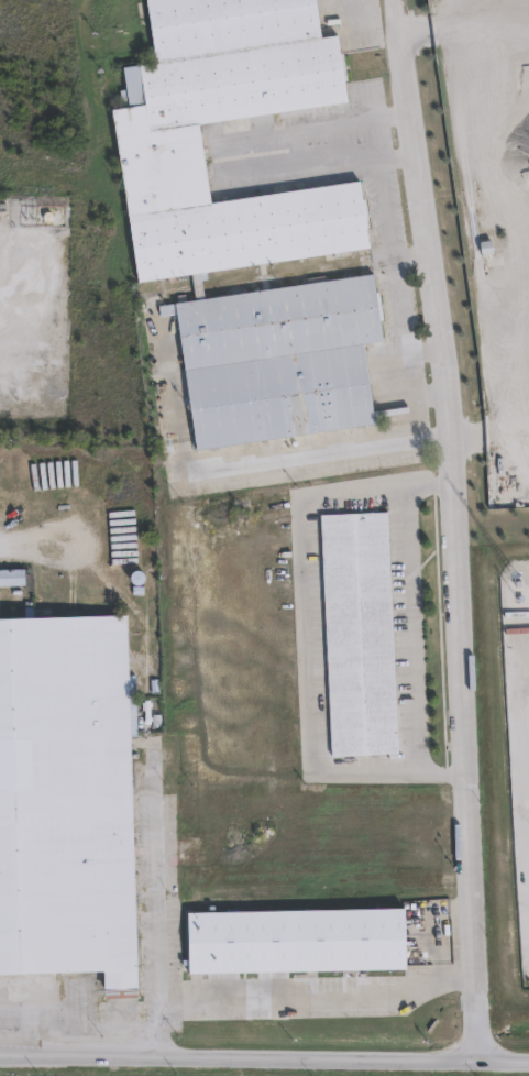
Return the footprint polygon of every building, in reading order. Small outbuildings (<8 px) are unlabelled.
[(156,62),(147,0),(317,0),(322,37),(339,35),(342,54),(346,85),(349,102),(199,124),(205,160),(206,164),(211,204),(250,198),(247,186),(262,184),(263,196),(361,180),(371,249),(366,250),(200,275),(203,299),(368,274),(373,273),(384,341),(363,344),(376,425),(197,452),(176,315),(158,317),(157,308),(157,307),(195,300),(191,275),(139,283),(112,111),(119,110),(115,91),(124,90),(121,67),(156,62)] [(397,755),(330,758),(319,517),(386,514),(397,755)] [(24,586),(0,587),(0,572),(23,571),(24,586)] [(104,970),(0,974),(0,621),(126,617),(129,677),(134,677),(135,737),(130,737),(130,738),(137,989),(106,990),(104,970)] [(401,969),(190,974),(188,912),(400,908),(407,908),(409,968),(401,969)]
